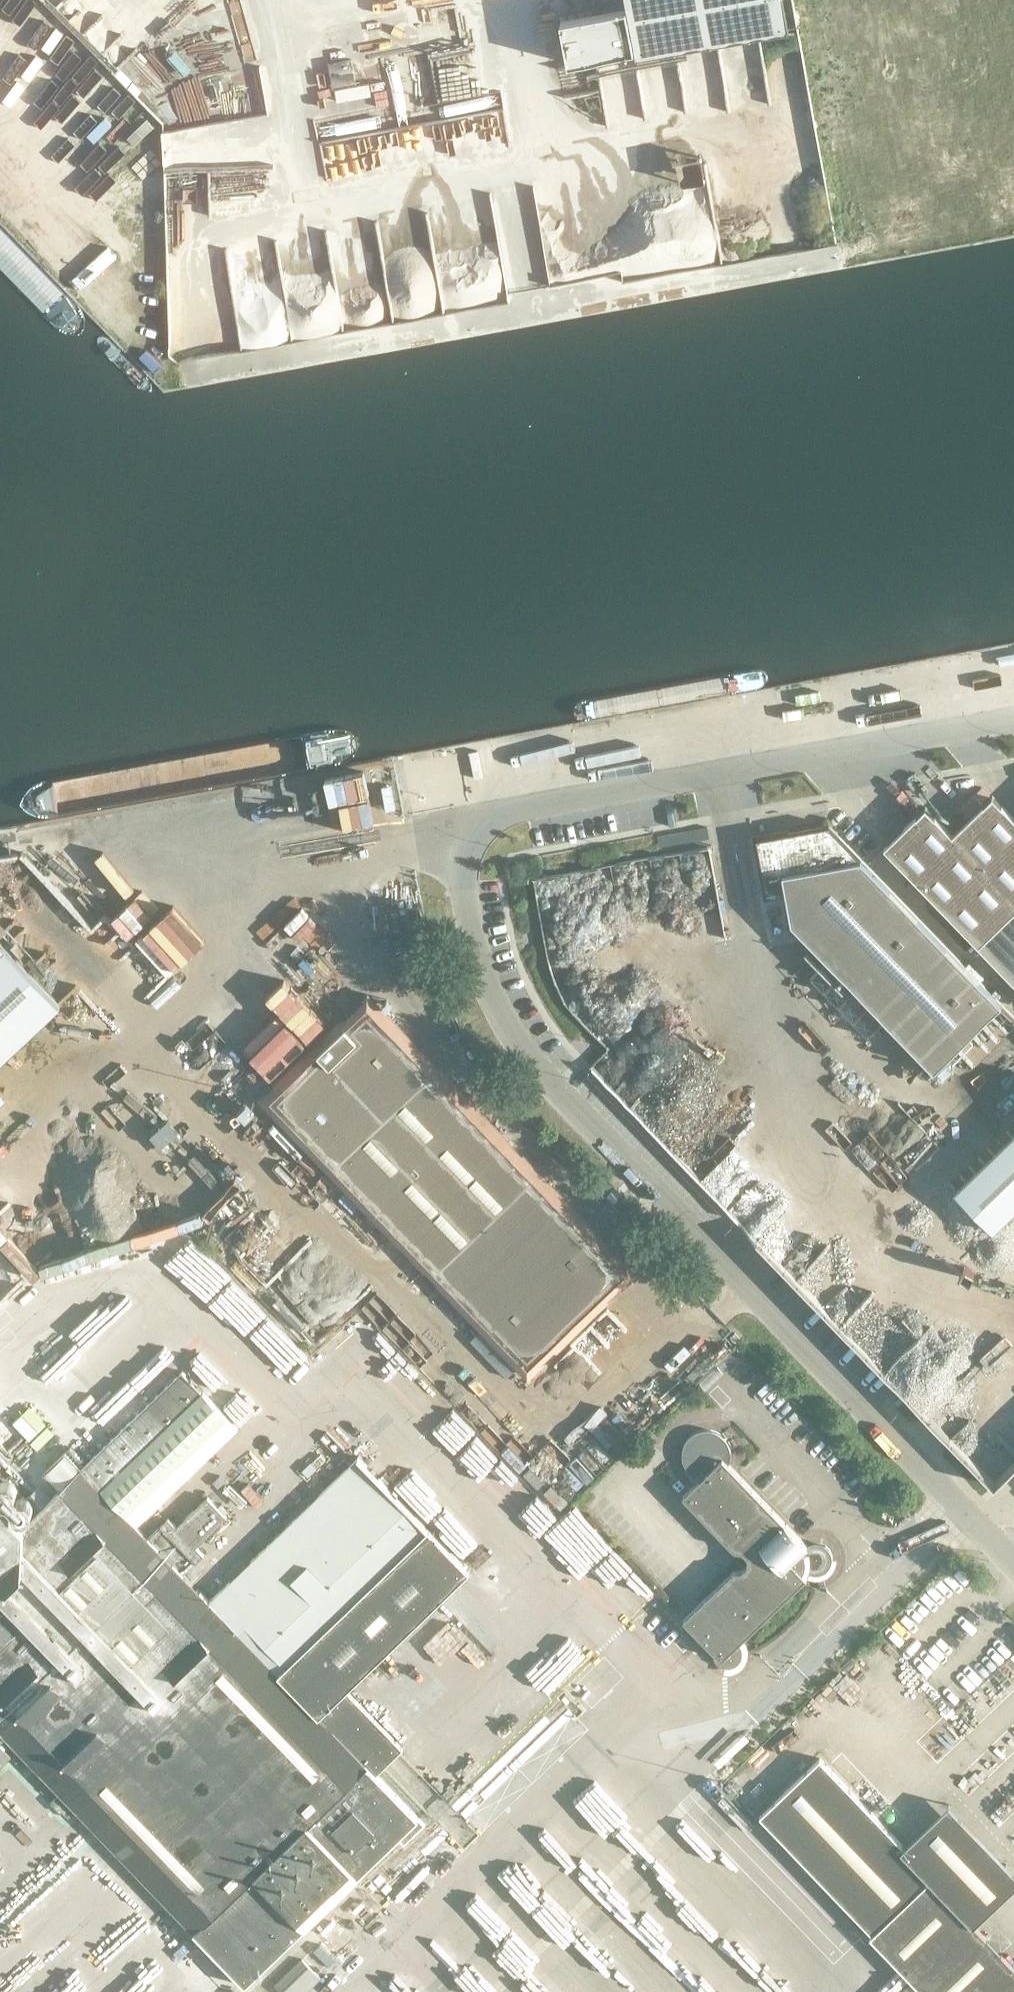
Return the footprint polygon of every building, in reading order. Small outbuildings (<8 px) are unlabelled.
[(896,860),(978,945),(1013,910),(1013,817),(992,795),(952,834),(925,806),(883,847),(896,860)] [(228,840),(252,833),(249,824),(225,831),(228,840)] [(1001,1004),(896,895),(828,825),(756,838),(767,896),(787,892),(788,896),(792,922),(934,1069),(1001,1004)] [(765,900),(772,940),(795,937),(792,922),(788,896),(765,900)] [(627,932),(619,939),(655,980),(663,973),(627,932)] [(0,944),(0,1059),(57,1004),(0,944)] [(375,1003),(392,986),(377,972),(360,990),(375,1003)] [(527,1374),(633,1273),(367,997),(262,1099),(527,1374)] [(76,1064),(160,1050),(152,1003),(68,1017),(76,1064)] [(955,1188),(993,1228),(1013,1208),(1013,1132),(955,1188)] [(256,1159),(282,1191),(300,1176),(274,1144),(256,1159)] [(107,1275),(154,1259),(143,1230),(97,1247),(107,1275)] [(160,1257),(181,1252),(179,1243),(158,1249),(160,1257)] [(99,1261),(51,1271),(54,1288),(102,1279),(99,1261)] [(410,1804),(378,1771),(402,1748),(345,1689),(468,1572),(428,1531),(357,1457),(209,1600),(184,1574),(204,1555),(196,1546),(232,1511),(222,1499),(215,1505),(207,1496),(176,1526),(168,1517),(148,1536),(137,1524),(238,1428),(182,1370),(82,1467),(80,1465),(79,1466),(65,1452),(43,1473),(57,1488),(23,1521),(0,1497),(0,1742),(5,1737),(61,1793),(51,1802),(60,1812),(63,1810),(70,1817),(77,1809),(247,1985),(399,1838),(405,1844),(425,1825),(418,1817),(420,1815),(410,1804)] [(628,1429),(612,1443),(629,1462),(646,1448),(628,1429)] [(686,1468),(688,1470),(698,1480),(682,1496),(734,1549),(737,1549),(742,1551),(744,1552),(747,1555),(748,1558),(747,1562),(747,1565),(744,1568),(741,1570),(737,1571),(734,1570),(683,1619),(721,1659),(722,1658),(730,1667),(731,1667),(734,1666),(735,1666),(737,1664),(738,1663),(740,1661),(741,1658),(741,1657),(742,1656),(742,1654),(742,1653),(742,1650),(741,1648),(740,1646),(739,1644),(738,1643),(810,1574),(811,1574),(813,1575),(815,1575),(817,1575),(820,1574),(822,1574),(823,1573),(825,1572),(826,1571),(827,1570),(829,1568),(830,1567),(831,1565),(831,1564),(831,1562),(832,1561),(832,1560),(832,1557),(832,1556),(831,1554),(830,1552),(829,1550),(829,1549),(827,1547),(825,1546),(823,1544),(821,1544),(819,1543),(816,1543),(814,1543),(811,1543),(809,1544),(807,1545),(723,1458),(730,1452),(730,1450),(729,1447),(729,1446),(727,1443),(726,1440),(724,1438),(723,1437),(720,1435),(719,1434),(716,1432),(715,1432),(712,1431),(710,1430),(709,1430),(706,1430),(703,1430),(701,1430),(698,1431),(695,1432),(692,1434),(691,1435),(689,1437),(688,1438),(686,1440),(685,1442),(684,1443),(683,1446),(683,1447),(682,1450),(682,1452),(682,1455),(682,1457),(683,1460),(683,1461),(684,1464),(685,1465),(686,1468)] [(499,1450),(512,1461),(527,1443),(513,1432),(499,1450)] [(574,1484),(590,1501),(612,1480),(596,1464),(574,1484)] [(246,1519),(254,1511),(234,1493),(226,1502),(246,1519)] [(562,1500),(551,1514),(567,1527),(578,1513),(562,1500)] [(618,1597),(642,1623),(660,1607),(636,1581),(618,1597)] [(447,1710),(489,1666),(451,1631),(422,1661),(448,1686),(436,1699),(447,1710)] [(0,1745),(0,1760),(4,1764),(11,1756),(0,1745)] [(973,1925),(1013,1886),(1013,1873),(948,1804),(904,1847),(819,1758),(759,1815),(873,1934),(870,1937),(923,1991),(1013,1991),(1013,1968),(973,1925)] [(452,1781),(459,1791),(474,1780),(467,1770),(452,1781)] [(273,1984),(281,1991),(305,1991),(320,1978),(301,1958),(273,1984)]
